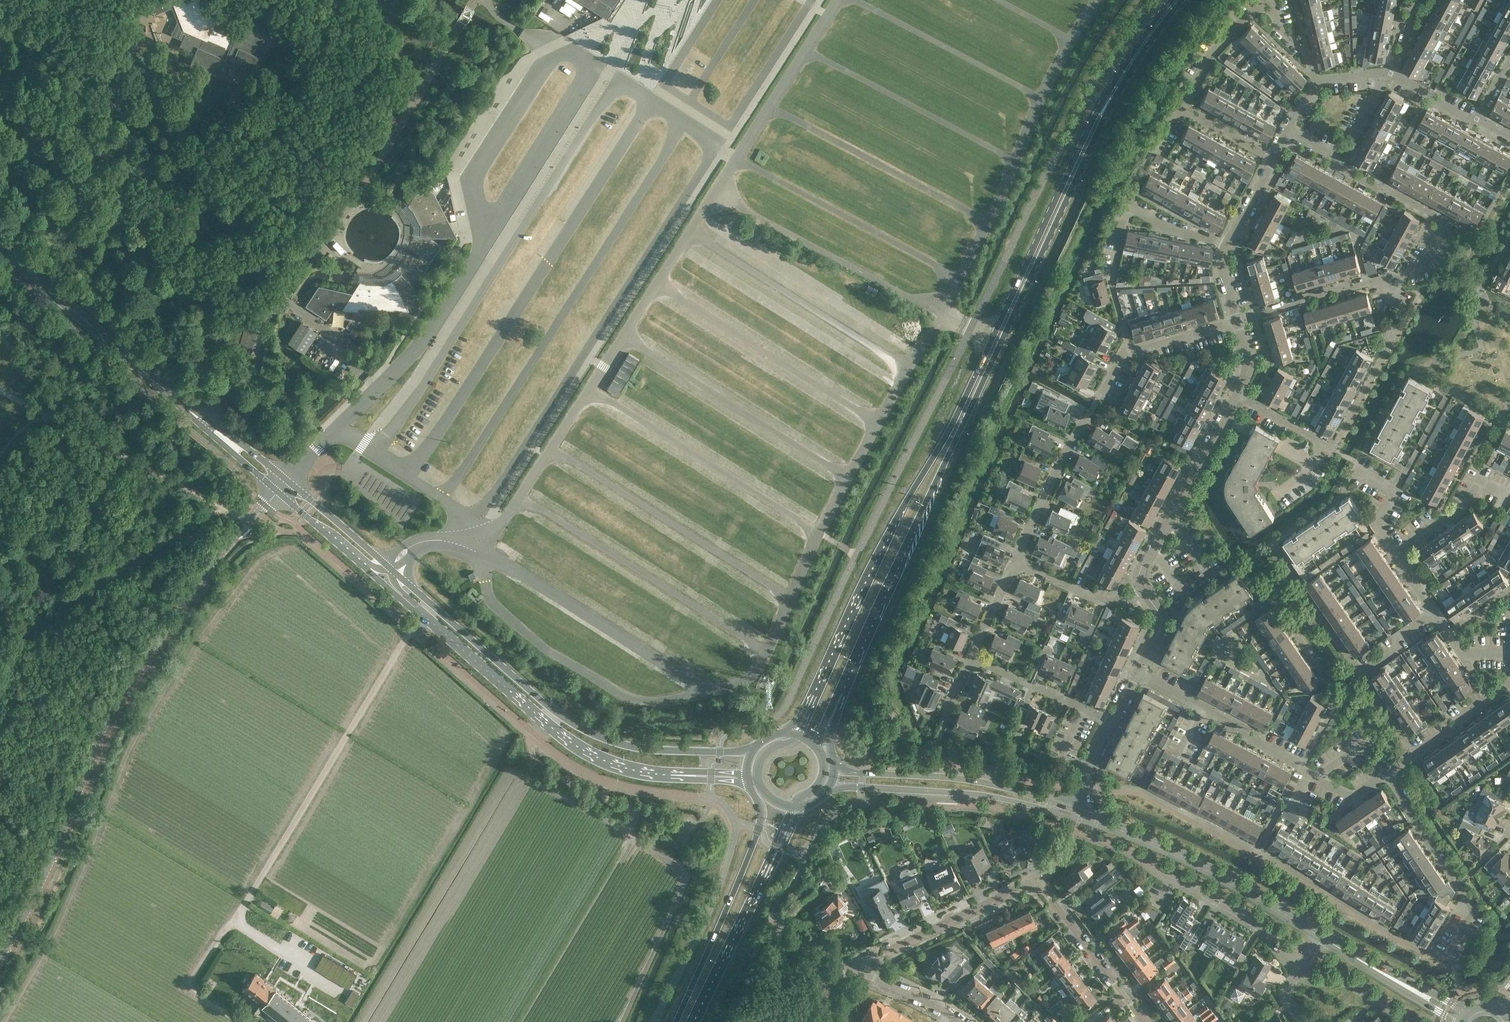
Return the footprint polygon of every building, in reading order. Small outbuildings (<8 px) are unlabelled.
[(151,2),(155,13),(174,5),(184,30),(183,31),(185,33),(180,45),(197,53),(193,62),(194,63),(204,67),(219,73),(221,69),(227,56),(234,59),(232,66),(231,67),(238,71),(238,69),(250,73),(257,56),(255,54),(257,51),(252,47),(260,28),(249,24),(251,15),(246,13),(243,21),(235,38),(213,28),(217,18),(207,13),(211,2),(207,0),(154,0),(151,2)] [(607,18),(618,0),(579,0),(607,18)] [(1304,4),(1306,14),(1323,10),(1320,0),(1319,0),(1304,4)] [(1459,0),(1440,0),(1439,2),(1454,10),(1458,12),(1463,2),(1459,0)] [(1471,6),(1473,8),(1478,10),(1483,0),(1474,0),(1471,6)] [(1453,21),(1458,12),(1454,10),(1439,2),(1434,11),(1453,21)] [(1379,4),(1377,14),(1394,18),(1396,7),(1379,4)] [(1309,25),(1330,20),(1328,9),(1323,10),(1306,14),(1309,25)] [(548,21),(551,17),(541,10),(538,15),(548,21)] [(1448,31),(1453,21),(1434,11),(1429,20),(1448,31)] [(1370,24),(1392,28),(1394,18),(1377,14),(1372,13),(1370,24)] [(1503,13),(1498,22),(1509,29),(1509,16),(1503,13)] [(1311,35),(1328,31),(1333,30),(1330,20),(1309,25),(1311,35)] [(1442,40),(1448,31),(1429,20),(1424,30),(1442,40)] [(1508,40),(1509,37),(1509,29),(1498,22),(1493,32),(1508,40)] [(1368,35),(1390,39),(1392,28),(1370,24),(1368,35)] [(1469,31),(1473,33),(1477,26),(1473,24),(1469,31)] [(1247,46),(1259,33),(1251,25),(1239,38),(1247,46)] [(1437,50),(1442,40),(1424,30),(1418,39),(1434,48),(1437,50)] [(1314,46),(1330,42),(1328,31),(1311,35),(1314,46)] [(1493,32),(1488,41),(1503,50),(1508,40),(1493,32)] [(1262,33),(1260,34),(1259,33),(1247,46),(1255,53),(1267,41),(1264,38),(1265,36),(1262,33)] [(1366,45),(1388,49),(1390,39),(1368,35),(1366,45)] [(1413,49),(1428,57),(1432,59),(1437,50),(1434,48),(1418,39),(1413,49)] [(1478,48),(1498,59),(1503,50),(1488,41),(1483,39),(1478,48)] [(1271,42),(1269,43),(1267,41),(1255,53),(1259,57),(1256,60),(1260,64),(1275,48),(1274,47),(1275,45),(1271,42)] [(1330,42),(1314,46),(1316,56),(1333,52),(1330,42)] [(1388,49),(1366,45),(1364,56),(1385,60),(1388,49)] [(1270,68),(1282,56),(1275,48),(1260,64),(1263,67),(1266,64),(1270,68)] [(1473,58),(1477,60),(1493,68),(1498,59),(1478,48),(1473,58)] [(1428,57),(1413,49),(1408,58),(1423,67),(1428,57)] [(1319,67),(1336,63),(1340,62),(1337,51),(1333,52),(1316,56),(1319,67)] [(1230,53),(1226,58),(1229,60),(1231,62),(1234,57),(1230,53)] [(1270,68),(1268,71),(1267,72),(1275,79),(1278,76),(1290,63),(1282,56),(1270,68)] [(1423,67),(1408,58),(1403,68),(1418,77),(1423,67)] [(1487,78),(1493,68),(1477,60),(1473,58),(1468,67),(1472,69),(1472,70),(1487,78)] [(1238,72),(1240,68),(1231,62),(1229,65),(1238,72)] [(1286,83),(1298,71),(1290,63),(1278,76),(1286,83)] [(1437,74),(1441,77),(1445,69),(1441,67),(1437,74)] [(1468,67),(1462,77),(1482,87),(1487,78),(1472,70),(1472,69),(1468,67)] [(1247,78),(1249,75),(1240,68),(1238,72),(1247,78)] [(1240,76),(1236,74),(1231,70),(1229,74),(1237,80),(1240,76)] [(1298,71),(1286,83),(1294,91),(1306,78),(1298,71)] [(1441,77),(1437,74),(1433,72),(1431,76),(1435,78),(1434,80),(1438,82),(1441,77)] [(1249,83),(1240,76),(1237,80),(1246,86),(1249,83)] [(1457,86),(1462,89),(1477,97),(1482,87),(1462,77),(1457,86)] [(1200,103),(1210,109),(1218,93),(1208,88),(1200,103)] [(1219,114),(1227,98),(1230,94),(1220,89),(1218,93),(1210,109),(1211,109),(1211,112),(1215,114),(1216,112),(1219,114)] [(1384,102),(1399,111),(1405,101),(1389,92),(1384,102)] [(1500,94),(1498,97),(1490,113),(1500,118),(1508,103),(1502,100),(1504,96),(1500,94)] [(1268,105),(1273,105),(1275,102),(1267,96),(1264,99),(1263,101),(1268,105)] [(1228,119),(1229,119),(1237,104),(1227,98),(1219,114),(1222,116),(1222,118),(1226,120),(1228,119)] [(1399,111),(1384,102),(1379,112),(1399,122),(1404,113),(1399,111)] [(1500,118),(1509,123),(1509,122),(1509,104),(1508,103),(1500,118)] [(1238,124),(1246,109),(1237,104),(1229,119),(1238,124)] [(1247,129),(1256,114),(1246,109),(1238,124),(1247,129)] [(1428,131),(1437,115),(1427,110),(1418,125),(1428,131)] [(1399,122),(1379,112),(1374,121),(1389,130),(1393,132),(1399,122)] [(1257,135),(1265,119),(1256,114),(1247,129),(1248,130),(1248,132),(1252,134),(1254,133),(1257,135)] [(1438,136),(1446,120),(1437,115),(1428,131),(1438,136)] [(1408,128),(1412,130),(1415,125),(1418,121),(1413,118),(1411,123),(1408,128)] [(1264,141),(1266,139),(1267,140),(1275,124),(1265,119),(1257,135),(1260,136),(1260,138),(1264,141)] [(1452,122),(1450,123),(1446,120),(1438,136),(1447,141),(1457,124),(1452,122)] [(1389,130),(1374,121),(1369,131),(1384,139),(1389,130)] [(1461,126),(1457,124),(1447,141),(1457,146),(1465,131),(1461,128),(1461,126)] [(1190,145),(1198,130),(1197,129),(1197,127),(1194,125),(1192,126),(1188,125),(1180,140),(1190,145)] [(1403,137),(1407,139),(1412,130),(1408,128),(1406,132),(1403,137)] [(1198,130),(1190,145),(1199,150),(1208,135),(1204,133),(1205,131),(1201,129),(1199,130),(1198,130)] [(1388,141),(1384,139),(1369,131),(1366,135),(1364,135),(1362,138),(1364,140),(1363,140),(1383,151),(1388,141)] [(1466,151),(1475,136),(1465,131),(1457,146),(1454,150),(1459,153),(1461,148),(1466,151)] [(1207,159),(1217,140),(1208,135),(1199,150),(1204,153),(1202,157),(1207,159)] [(1473,161),(1484,141),(1480,139),(1481,137),(1477,135),(1475,136),(1466,151),(1472,154),(1469,158),(1473,161)] [(1217,140),(1207,159),(1216,164),(1218,160),(1218,161),(1227,145),(1223,144),(1224,141),(1220,139),(1218,141),(1217,140)] [(1408,143),(1413,146),(1418,149),(1421,144),(1411,139),(1408,143)] [(1383,151),(1363,140),(1358,150),(1378,160),(1383,151)] [(1485,162),(1494,146),(1494,144),(1490,142),(1489,144),(1484,141),(1473,161),(1477,163),(1479,158),(1485,162)] [(1421,144),(1418,149),(1426,153),(1428,148),(1421,144)] [(1227,145),(1218,161),(1223,163),(1221,167),(1225,170),(1227,166),(1228,166),(1236,150),(1234,150),(1235,147),(1231,145),(1229,147),(1227,145)] [(1495,167),(1503,151),(1494,146),(1485,162),(1495,167)] [(1415,155),(1417,151),(1410,147),(1407,151),(1415,155)] [(1237,171),(1246,156),(1236,150),(1228,166),(1237,171)] [(1378,160),(1358,150),(1353,160),(1372,170),(1378,160)] [(1495,167),(1505,172),(1509,162),(1509,155),(1503,151),(1495,167)] [(1298,175),(1306,160),(1296,155),(1288,170),(1298,175)] [(1440,155),(1437,159),(1447,164),(1449,160),(1440,155)] [(1185,166),(1187,162),(1189,159),(1183,156),(1182,159),(1180,163),(1185,166)] [(1246,156),(1237,171),(1242,174),(1240,178),(1247,182),(1252,172),(1250,171),(1255,161),(1254,160),(1254,158),(1251,156),(1249,157),(1246,156)] [(1387,166),(1392,168),(1397,158),(1393,156),(1387,166)] [(1307,181),(1316,165),(1306,160),(1298,175),(1307,181)] [(1456,169),(1459,165),(1449,160),(1447,164),(1456,169)] [(1436,161),(1434,166),(1441,170),(1443,165),(1436,161)] [(1397,186),(1399,185),(1407,169),(1397,164),(1389,179),(1394,182),(1393,184),(1397,186)] [(1316,165),(1307,181),(1317,186),(1325,171),(1316,165)] [(1148,192),(1151,194),(1159,179),(1162,174),(1149,167),(1145,175),(1148,176),(1141,189),(1142,189),(1142,192),(1146,194),(1148,192)] [(1407,169),(1399,185),(1408,190),(1417,175),(1416,175),(1407,169)] [(1325,171),(1317,186),(1326,191),(1335,176),(1325,171)] [(1418,195),(1426,180),(1428,176),(1418,171),(1416,175),(1417,175),(1408,190),(1418,195)] [(1326,191),(1336,196),(1344,181),(1335,176),(1326,191)] [(1151,194),(1154,196),(1154,198),(1158,200),(1159,199),(1160,199),(1169,184),(1159,179),(1151,194)] [(1426,180),(1418,195),(1427,200),(1436,185),(1426,180)] [(1336,196),(1346,201),(1354,186),(1344,181),(1336,196)] [(1485,185),(1492,189),(1495,185),(1487,181),(1485,185)] [(413,209),(420,225),(421,226),(421,236),(457,237),(433,191),(421,184),(409,205),(413,209)] [(1160,199),(1161,200),(1161,202),(1165,204),(1166,202),(1170,204),(1178,189),(1169,184),(1160,199)] [(1346,201),(1355,207),(1363,191),(1359,189),(1360,187),(1355,185),(1355,187),(1354,186),(1346,201)] [(1437,205),(1445,190),(1436,185),(1427,200),(1437,205)] [(1489,196),(1491,191),(1484,187),(1481,192),(1489,196)] [(1170,204),(1173,206),(1172,208),(1176,210),(1178,209),(1179,209),(1188,194),(1178,189),(1170,204)] [(1288,194),(1293,196),(1298,199),(1300,195),(1290,190),(1288,194)] [(1445,190),(1437,205),(1446,211),(1455,195),(1445,190)] [(1355,207),(1365,212),(1373,197),(1363,191),(1355,207)] [(1179,209),(1180,210),(1180,212),(1183,214),(1185,213),(1189,215),(1197,199),(1188,194),(1179,209)] [(1275,194),(1270,203),(1285,212),(1290,202),(1275,194)] [(1455,195),(1446,211),(1456,216),(1464,201),(1455,195)] [(401,197),(395,207),(404,215),(409,224),(411,237),(408,250),(402,261),(394,269),(381,276),(367,275),(356,271),(351,280),(365,285),(382,286),(397,279),(408,267),(415,258),(420,241),(420,236),(421,225),(414,210),(409,205),(401,197)] [(1365,212),(1374,217),(1383,202),(1373,197),(1365,212)] [(1189,215),(1198,220),(1207,204),(1197,199),(1189,215)] [(1456,216),(1465,221),(1474,206),(1473,206),(1464,201),(1456,216)] [(1475,226),(1483,211),(1486,212),(1488,208),(1476,201),(1473,206),(1474,206),(1465,221),(1475,226)] [(1270,203),(1265,213),(1280,221),(1285,212),(1270,203)] [(1216,210),(1207,204),(1198,220),(1208,225),(1216,210)] [(1316,209),(1321,212),(1326,214),(1328,210),(1319,205),(1316,209)] [(1226,215),(1216,210),(1208,225),(1218,230),(1226,215)] [(1326,214),(1336,220),(1338,215),(1328,210),(1326,214)] [(1399,220),(1414,229),(1420,219),(1405,211),(1399,220)] [(1265,213),(1259,222),(1275,231),(1280,221),(1265,213)] [(1339,213),(1338,215),(1336,220),(1345,225),(1347,221),(1347,220),(1348,218),(1339,213)] [(1291,234),(1296,236),(1303,222),(1299,219),(1291,234)] [(1394,230),(1409,238),(1414,229),(1399,220),(1394,230)] [(1345,225),(1350,227),(1355,230),(1357,226),(1347,221),(1345,225)] [(1259,222),(1254,232),(1269,240),(1275,231),(1259,222)] [(1355,230),(1359,233),(1364,235),(1367,231),(1357,226),(1355,230)] [(1375,232),(1371,229),(1368,234),(1366,239),(1370,241),(1373,236),(1375,232)] [(1127,230),(1123,252),(1134,254),(1135,249),(1138,232),(1127,230)] [(1389,239),(1404,248),(1409,238),(1394,230),(1389,239)] [(1149,234),(1148,234),(1147,232),(1143,231),(1142,233),(1138,232),(1135,249),(1145,252),(1149,234)] [(1264,250),(1269,240),(1254,232),(1249,242),(1248,246),(1252,248),(1254,245),(1264,250)] [(1151,233),(1150,235),(1149,234),(1145,252),(1144,256),(1155,259),(1159,237),(1156,236),(1156,234),(1151,233)] [(1164,235),(1163,237),(1159,237),(1155,259),(1166,261),(1167,256),(1166,256),(1170,239),(1169,239),(1168,236),(1164,235)] [(1334,236),(1318,241),(1319,245),(1335,241),(1334,236)] [(1166,256),(1167,256),(1177,258),(1181,241),(1177,240),(1177,238),(1172,237),(1171,239),(1170,239),(1166,256)] [(1384,249),(1399,257),(1401,253),(1404,254),(1406,250),(1404,248),(1389,239),(1384,249)] [(1185,240),(1184,242),(1181,241),(1177,258),(1187,261),(1191,243),(1190,243),(1190,241),(1185,240)] [(1313,242),(1297,247),(1298,252),(1314,247),(1313,242)] [(1187,261),(1198,263),(1202,246),(1191,243),(1187,261)] [(1198,263),(1209,265),(1213,248),(1211,248),(1211,245),(1206,244),(1205,246),(1202,246),(1198,263)] [(1399,257),(1384,249),(1379,259),(1394,267),(1399,257)] [(1356,254),(1345,257),(1350,273),(1361,270),(1356,254)] [(1247,261),(1250,272),(1266,267),(1263,256),(1253,259),(1251,255),(1246,257),(1247,261)] [(1345,257),(1335,260),(1340,276),(1350,273),(1345,257)] [(1372,259),(1366,260),(1368,272),(1377,270),(1376,266),(1373,266),(1372,259)] [(1335,260),(1324,263),(1329,279),(1340,276),(1335,260)] [(1319,283),(1329,279),(1324,263),(1314,266),(1319,283)] [(1500,273),(1509,278),(1509,266),(1505,263),(1500,273)] [(1284,268),(1288,283),(1293,282),(1288,266),(1284,268)] [(1314,266),(1304,269),(1308,286),(1319,283),(1314,266)] [(1250,272),(1253,282),(1270,277),(1266,267),(1250,272)] [(1304,269),(1293,272),(1298,289),(1308,286),(1304,269)] [(319,285),(306,305),(327,319),(332,310),(333,310),(339,310),(358,311),(358,310),(359,308),(403,310),(408,310),(403,301),(421,295),(401,273),(397,277),(397,276),(396,277),(392,280),(384,285),(366,284),(359,282),(354,290),(353,291),(352,293),(349,292),(347,291),(319,285)] [(1505,288),(1504,291),(1509,294),(1509,278),(1500,273),(1495,283),(1505,288)] [(1086,295),(1091,293),(1094,304),(1109,300),(1103,279),(1095,281),(1093,274),(1083,277),(1085,284),(1083,285),(1086,295)] [(1253,282),(1256,293),(1273,288),(1270,277),(1253,282)] [(1259,303),(1276,298),(1273,288),(1256,293),(1259,303)] [(1367,293),(1357,296),(1361,313),(1372,310),(1367,293)] [(1357,296),(1346,299),(1351,316),(1361,313),(1357,296)] [(1216,298),(1202,302),(1207,319),(1212,317),(1213,319),(1217,318),(1217,316),(1218,315),(1215,306),(1218,305),(1216,298)] [(1346,299),(1336,302),(1341,319),(1351,316),(1346,299)] [(1202,302),(1192,305),(1197,322),(1207,319),(1202,302)] [(1336,302),(1325,306),(1330,322),(1341,319),(1336,302)] [(1192,305),(1182,308),(1187,325),(1197,322),(1192,305)] [(1320,325),(1330,322),(1325,306),(1315,309),(1320,325)] [(1087,330),(1110,342),(1116,332),(1102,324),(1105,318),(1087,308),(1083,315),(1085,319),(1091,323),(1089,324),(1087,327),(1088,328),(1087,330)] [(1182,308),(1171,311),(1176,328),(1187,325),(1182,308)] [(1315,309),(1305,312),(1304,312),(1309,328),(1320,325),(1315,309)] [(1155,311),(1149,312),(1155,334),(1166,331),(1161,314),(1160,310),(1156,312),(1155,311)] [(1171,311),(1161,314),(1166,331),(1176,328),(1171,311)] [(1145,337),(1155,334),(1149,312),(1139,315),(1145,337)] [(1128,319),(1129,323),(1134,340),(1145,337),(1139,315),(1128,319)] [(1264,321),(1268,331),(1284,326),(1281,316),(1264,321)] [(247,318),(238,349),(252,352),(260,321),(247,318)] [(319,333),(303,322),(290,342),(306,353),(319,333)] [(1268,331),(1271,342),(1287,337),(1284,326),(1268,331)] [(1083,337),(1078,346),(1087,351),(1090,345),(1104,353),(1110,342),(1092,333),(1088,339),(1083,337)] [(1271,342),(1274,352),(1290,347),(1287,337),(1271,342)] [(1073,365),(1072,365),(1092,376),(1098,364),(1087,358),(1090,353),(1087,351),(1078,346),(1064,339),(1061,344),(1073,351),(1067,362),(1073,365)] [(1293,358),(1290,347),(1274,352),(1277,363),(1293,358)] [(1357,349),(1352,359),(1368,368),(1374,358),(1357,349)] [(628,353),(608,389),(618,396),(639,359),(628,353)] [(1363,377),(1368,368),(1352,359),(1346,368),(1363,377)] [(1146,360),(1140,370),(1155,378),(1161,368),(1146,360)] [(1085,387),(1092,376),(1072,365),(1069,371),(1061,373),(1059,372),(1056,378),(1074,388),(1077,382),(1085,387)] [(1211,371),(1212,369),(1207,366),(1204,372),(1208,375),(1205,381),(1220,389),(1225,379),(1211,371)] [(1279,368),(1273,377),(1288,386),(1294,376),(1279,368)] [(1358,387),(1363,377),(1346,368),(1341,378),(1358,387)] [(1150,388),(1155,378),(1140,370),(1138,370),(1136,374),(1137,375),(1135,379),(1150,388)] [(1273,377),(1268,387),(1283,395),(1288,386),(1273,377)] [(1433,390),(1409,377),(1404,386),(1402,385),(1401,388),(1427,402),(1433,390)] [(1215,398),(1217,394),(1220,394),(1221,391),(1220,389),(1205,381),(1200,378),(1195,387),(1215,398)] [(1341,378),(1336,387),(1353,396),(1358,387),(1341,378)] [(1145,397),(1150,388),(1135,379),(1133,384),(1131,383),(1129,387),(1130,389),(1145,397)] [(271,398),(281,388),(277,384),(267,394),(271,398)] [(1165,393),(1170,395),(1174,388),(1169,386),(1165,393)] [(1193,391),(1198,393),(1194,399),(1210,408),(1210,407),(1212,408),(1214,404),(1212,402),(1215,398),(1195,387),(1193,391)] [(1278,405),(1283,395),(1268,387),(1263,397),(1278,405)] [(1336,387),(1331,397),(1348,406),(1353,396),(1336,387)] [(1420,414),(1427,402),(1401,388),(1400,390),(1401,391),(1396,401),(1420,414)] [(1130,389),(1125,398),(1140,407),(1145,397),(1130,389)] [(1063,427),(1070,413),(1060,408),(1063,403),(1047,395),(1042,405),(1048,408),(1043,418),(1063,427)] [(1331,397),(1326,406),(1343,415),(1348,406),(1331,397)] [(1144,409),(1140,407),(1125,398),(1119,408),(1135,416),(1137,412),(1138,413),(1143,412),(1144,409)] [(1188,401),(1185,407),(1204,417),(1207,413),(1209,413),(1211,409),(1209,408),(1210,408),(1194,399),(1192,404),(1188,401)] [(1170,401),(1166,408),(1170,411),(1174,403),(1170,401)] [(1414,425),(1420,414),(1396,401),(1391,409),(1390,409),(1389,411),(1414,425)] [(1292,413),(1296,415),(1302,405),(1298,403),(1292,413)] [(1317,413),(1321,416),(1337,425),(1343,415),(1326,406),(1322,404),(1317,413)] [(1160,414),(1164,407),(1159,405),(1155,412),(1160,414)] [(1484,417),(1469,409),(1463,405),(1458,415),(1479,427),(1484,417)] [(1183,410),(1187,412),(1184,418),(1199,427),(1204,417),(1185,407),(1183,410)] [(1162,416),(1166,418),(1170,411),(1166,408),(1162,416)] [(1407,437),(1414,425),(1389,411),(1387,413),(1389,414),(1383,424),(1407,437)] [(1159,418),(1158,416),(1154,414),(1152,417),(1153,420),(1150,425),(1154,427),(1157,422),(1158,419),(1159,418)] [(1464,419),(1458,428),(1474,436),(1479,427),(1458,415),(1464,419)] [(1332,435),(1337,425),(1321,416),(1315,425),(1332,435)] [(1177,421),(1175,425),(1194,436),(1199,427),(1184,418),(1181,424),(1177,421)] [(1162,422),(1158,419),(1157,422),(1154,427),(1158,429),(1162,422)] [(1046,454),(1053,440),(1044,436),(1047,430),(1032,424),(1028,433),(1032,435),(1027,445),(1046,454)] [(1257,424),(1245,445),(1229,472),(1227,477),(1226,483),(1226,487),(1226,491),(1228,494),(1230,499),(1252,532),(1274,517),(1253,485),(1280,437),(1257,424)] [(1401,448),(1407,437),(1383,424),(1379,433),(1377,432),(1376,434),(1401,448)] [(1173,429),(1177,431),(1173,438),(1189,446),(1189,445),(1191,446),(1193,442),(1192,440),(1194,436),(1175,425),(1173,429)] [(1097,426),(1088,440),(1106,451),(1115,438),(1133,449),(1138,441),(1127,434),(1125,437),(1112,428),(1108,434),(1097,426)] [(1468,446),(1474,436),(1458,428),(1453,437),(1468,446)] [(1508,450),(1509,446),(1509,432),(1506,429),(1498,445),(1508,450)] [(1375,449),(1379,452),(1384,454),(1388,456),(1392,459),(1395,460),(1401,448),(1376,434),(1375,436),(1376,437),(1371,447),(1375,449)] [(1463,455),(1468,446),(1453,437),(1448,447),(1463,455)] [(1438,454),(1443,456),(1458,465),(1463,455),(1448,447),(1443,444),(1438,454)] [(1033,483),(1040,468),(1034,465),(1037,459),(1021,452),(1018,458),(1025,461),(1018,476),(1033,483)] [(1486,461),(1489,463),(1494,454),(1491,452),(1486,461)] [(1108,461),(1097,455),(1094,453),(1090,460),(1080,455),(1072,468),(1091,478),(1097,466),(1103,470),(1108,461)] [(1438,466),(1453,474),(1458,465),(1443,456),(1438,466)] [(1163,457),(1158,466),(1175,476),(1180,466),(1163,457)] [(1158,466),(1153,476),(1169,485),(1175,476),(1158,466)] [(1432,475),(1448,484),(1453,474),(1438,466),(1432,475)] [(1448,484),(1432,475),(1427,485),(1442,493),(1448,484)] [(1153,476),(1147,485),(1164,495),(1169,485),(1153,476)] [(1088,494),(1092,486),(1077,478),(1073,484),(1067,480),(1059,495),(1075,504),(1082,491),(1088,494)] [(1023,511),(1030,495),(1020,491),(1023,485),(1009,479),(1006,486),(1010,488),(1003,502),(1023,511)] [(1159,504),(1164,495),(1147,485),(1142,495),(1159,504)] [(1442,493),(1427,485),(1422,495),(1437,503),(1442,493)] [(1154,514),(1159,504),(1142,495),(1137,505),(1154,514)] [(1340,500),(1337,502),(1354,526),(1365,518),(1350,495),(1341,502),(1340,500)] [(1318,515),(1316,517),(1332,541),(1354,526),(1337,502),(1335,503),(1336,505),(1319,517),(1318,515)] [(988,510),(999,515),(993,530),(1010,538),(1017,523),(1007,518),(1010,512),(991,504),(988,510)] [(1149,524),(1154,514),(1137,505),(1132,514),(1149,524)] [(1073,523),(1078,514),(1064,507),(1061,513),(1052,509),(1045,524),(1065,533),(1070,522),(1073,523)] [(1474,511),(1465,517),(1474,531),(1484,525),(1474,511)] [(1296,530),(1294,532),(1310,556),(1332,541),(1316,517),(1314,518),(1314,520),(1297,532),(1296,530)] [(1465,517),(1456,523),(1465,537),(1466,537),(1474,531),(1465,517)] [(1490,526),(1495,529),(1499,521),(1494,519),(1490,526)] [(1129,520),(1123,530),(1140,539),(1146,529),(1129,520)] [(1100,525),(1094,522),(1091,528),(1097,532),(1100,525)] [(1447,529),(1459,547),(1461,546),(1462,545),(1465,543),(1467,542),(1468,540),(1466,537),(1465,537),(1456,523),(1447,529)] [(1438,536),(1448,550),(1451,548),(1452,550),(1454,550),(1459,547),(1447,529),(1438,536)] [(1123,530),(1118,539),(1135,548),(1140,539),(1123,530)] [(1294,532),(1292,533),(1293,535),(1284,541),(1286,545),(1289,549),(1292,553),(1295,557),(1298,561),(1299,563),(1310,556),(1294,532)] [(1490,542),(1495,544),(1500,534),(1496,532),(1490,542)] [(998,564),(1005,550),(993,545),(996,539),(984,533),(981,540),(988,543),(982,557),(998,564)] [(1448,550),(1438,536),(1429,542),(1439,556),(1448,550)] [(1033,552),(1053,561),(1059,564),(1065,551),(1074,556),(1078,548),(1054,537),(1052,543),(1039,537),(1033,552)] [(1371,538),(1357,548),(1363,557),(1378,548),(1371,538)] [(1118,539),(1113,548),(1130,558),(1135,548),(1118,539)] [(1439,556),(1429,542),(1420,548),(1430,562),(1439,556)] [(1108,545),(1104,553),(1109,556),(1113,548),(1108,545)] [(1125,567),(1130,558),(1113,548),(1108,558),(1125,567)] [(1370,566),(1384,556),(1378,548),(1363,557),(1370,566)] [(1504,549),(1497,563),(1501,566),(1509,570),(1509,553),(1504,549)] [(1384,556),(1370,566),(1376,575),(1390,565),(1384,556)] [(963,559),(971,562),(968,569),(972,571),(967,582),(986,591),(993,577),(980,571),(982,566),(971,561),(964,557),(963,559)] [(1120,577),(1125,567),(1108,558),(1103,567),(1120,577)] [(1390,565),(1376,575),(1382,584),(1396,574),(1390,565)] [(1346,569),(1352,578),(1356,575),(1350,566),(1346,569)] [(1509,570),(1501,566),(1500,568),(1491,574),(1490,574),(1500,589),(1509,582),(1505,576),(1509,570)] [(1114,587),(1120,577),(1103,567),(1097,577),(1114,587)] [(1478,576),(1481,581),(1491,595),(1500,589),(1490,574),(1491,574),(1488,570),(1478,576)] [(1217,587),(1232,610),(1254,595),(1254,594),(1251,590),(1248,586),(1245,582),(1243,578),(1240,574),(1239,572),(1217,587)] [(1320,573),(1306,583),(1313,592),(1327,583),(1320,573)] [(1396,574),(1382,584),(1388,593),(1402,583),(1396,574)] [(1352,578),(1359,587),(1363,584),(1356,575),(1352,578)] [(1038,612),(1041,605),(1034,602),(1040,588),(1020,579),(1014,593),(1030,600),(1027,607),(1038,612)] [(1481,581),(1476,584),(1473,580),(1470,583),(1482,601),(1491,595),(1481,581)] [(1333,592),(1327,583),(1313,592),(1319,601),(1333,592)] [(1402,583),(1388,593),(1394,602),(1408,592),(1402,583)] [(1461,589),(1464,593),(1474,607),(1482,601),(1470,583),(1461,589)] [(1195,602),(1191,607),(1211,624),(1232,610),(1217,587),(1195,602)] [(974,618),(980,604),(967,598),(970,593),(959,588),(955,596),(960,598),(954,609),(974,618)] [(1319,601),(1325,610),(1339,600),(1333,592),(1319,601)] [(1408,592),(1394,602),(1400,611),(1414,601),(1408,592)] [(1465,613),(1474,607),(1464,593),(1455,599),(1465,613)] [(1465,613),(1455,599),(1446,605),(1455,620),(1465,613)] [(1325,610),(1331,619),(1345,609),(1339,600),(1325,610)] [(1414,601),(1400,611),(1407,620),(1421,610),(1414,601)] [(1060,611),(1055,622),(1053,625),(1063,630),(1067,622),(1074,625),(1082,607),(1071,602),(1066,613),(1060,611)] [(1024,629),(1029,617),(1036,620),(1040,613),(1038,612),(1027,607),(1026,606),(1024,612),(1008,605),(1002,620),(1018,627),(1016,630),(1021,633),(1023,629),(1024,629)] [(1093,611),(1082,607),(1074,625),(1081,628),(1079,633),(1089,637),(1095,625),(1088,621),(1093,611)] [(1187,611),(1175,635),(1199,648),(1211,624),(1191,607),(1187,611)] [(1256,618),(1262,627),(1276,618),(1270,608),(1256,618)] [(1331,619),(1337,628),(1351,618),(1345,609),(1331,619)] [(967,632),(957,628),(960,622),(948,616),(945,623),(953,626),(949,633),(944,631),(940,639),(946,641),(960,648),(967,632)] [(1122,617),(1117,627),(1134,635),(1139,625),(1122,617)] [(1262,627),(1268,636),(1283,626),(1276,618),(1262,627)] [(1337,628),(1343,637),(1358,627),(1351,618),(1337,628)] [(1268,636),(1275,645),(1289,635),(1283,626),(1268,636)] [(1117,627),(1112,637),(1130,645),(1134,635),(1117,627)] [(1364,636),(1358,627),(1343,637),(1349,646),(1364,636)] [(1425,654),(1443,642),(1437,633),(1425,641),(1423,638),(1416,643),(1425,654)] [(1018,648),(1022,640),(1008,634),(1005,639),(995,634),(988,649),(1008,658),(1013,646),(1018,648)] [(1199,648),(1175,635),(1162,658),(1164,659),(1169,661),(1173,664),(1178,666),(1182,668),(1186,671),(1187,671),(1199,648)] [(1275,645),(1281,654),(1295,644),(1289,635),(1275,645)] [(1370,645),(1364,636),(1349,646),(1356,655),(1370,645)] [(1125,654),(1130,645),(1112,637),(1108,647),(1125,654)] [(1432,663),(1449,651),(1443,642),(1425,654),(1431,663),(1432,662),(1432,663)] [(942,647),(935,643),(933,648),(940,652),(942,647)] [(1040,669),(1051,674),(1052,674),(1057,662),(1059,659),(1050,654),(1053,647),(1044,644),(1039,655),(1045,658),(1040,669)] [(1281,654),(1287,663),(1301,653),(1295,644),(1281,654)] [(1121,664),(1125,654),(1108,647),(1103,656),(1121,664)] [(949,673),(955,659),(952,657),(953,655),(947,652),(946,654),(940,652),(933,648),(926,663),(935,667),(936,667),(949,673)] [(1449,651),(1432,663),(1438,672),(1455,660),(1449,651)] [(1287,663),(1293,672),(1307,662),(1301,653),(1287,663)] [(1412,664),(1416,661),(1411,654),(1407,656),(1412,664)] [(1116,674),(1121,664),(1103,656),(1099,666),(1116,674)] [(1067,672),(1072,674),(1077,663),(1069,659),(1068,663),(1059,659),(1057,662),(1052,674),(1051,674),(1050,678),(1062,683),(1067,672)] [(1443,681),(1447,678),(1461,668),(1455,660),(1438,672),(1437,672),(1443,681)] [(1293,672),(1299,681),(1313,671),(1307,662),(1293,672)] [(1380,668),(1382,671),(1371,678),(1378,687),(1392,677),(1384,665),(1380,668)] [(1112,684),(1116,674),(1099,666),(1094,676),(1112,684)] [(1467,677),(1461,668),(1447,678),(1453,687),(1467,677)] [(1234,672),(1243,677),(1245,674),(1235,669),(1234,672)] [(921,672),(924,673),(918,685),(924,687),(918,699),(934,706),(941,690),(935,687),(939,678),(924,671),(921,670),(921,672)] [(1315,683),(1320,680),(1313,671),(1299,681),(1305,690),(1310,686),(1313,690),(1317,687),(1315,683)] [(1012,709),(1019,712),(1021,707),(1025,699),(1019,696),(1021,691),(990,677),(989,679),(977,673),(969,693),(987,701),(990,694),(986,693),(989,686),(1017,699),(1012,709)] [(1243,677),(1253,682),(1255,679),(1245,674),(1243,677)] [(1384,696),(1402,683),(1396,674),(1392,677),(1378,687),(1384,696)] [(1094,676),(1090,686),(1107,694),(1112,684),(1094,676)] [(1198,692),(1208,697),(1216,682),(1206,677),(1198,692)] [(1474,687),(1467,677),(1453,687),(1457,692),(1452,695),(1457,702),(1465,697),(1463,694),(1474,687)] [(1253,682),(1262,687),(1264,684),(1255,679),(1253,682)] [(1208,697),(1218,702),(1226,687),(1216,682),(1208,697)] [(1402,683),(1384,696),(1390,705),(1404,695),(1408,692),(1402,683)] [(1262,688),(1271,693),(1273,690),(1268,687),(1269,686),(1264,684),(1262,687),(1263,687),(1262,688)] [(1103,704),(1107,694),(1090,686),(1085,696),(1103,704)] [(1218,702),(1227,707),(1235,692),(1226,687),(1218,702)] [(1144,692),(1138,703),(1163,716),(1168,705),(1164,703),(1159,700),(1155,698),(1151,696),(1146,693),(1144,692)] [(1227,707),(1237,712),(1245,697),(1235,692),(1227,707)] [(1404,695),(1390,705),(1396,713),(1414,701),(1412,698),(1408,700),(1404,695)] [(1321,715),(1326,705),(1321,702),(1323,699),(1318,696),(1316,700),(1311,697),(1306,707),(1321,715)] [(1237,712),(1246,717),(1254,702),(1245,697),(1237,712)] [(1414,701),(1396,713),(1402,722),(1417,712),(1420,710),(1419,709),(1420,709),(1415,702),(1414,701)] [(1246,717),(1256,722),(1264,707),(1254,702),(1246,717)] [(985,724),(991,711),(975,703),(970,714),(961,710),(953,726),(973,735),(979,723),(983,725),(985,724)] [(1138,703),(1132,716),(1156,728),(1163,716),(1138,703)] [(1494,709),(1504,724),(1509,720),(1509,713),(1503,703),(1500,705),(1498,704),(1495,706),(1495,709),(1494,709)] [(1027,709),(1021,707),(1019,712),(1015,720),(1021,723),(1023,719),(1035,724),(1042,709),(1030,704),(1027,709)] [(1266,727),(1274,712),(1264,707),(1256,722),(1266,727)] [(1306,707),(1301,716),(1316,725),(1321,715),(1306,707)] [(1052,737),(1058,723),(1052,721),(1055,715),(1042,709),(1035,724),(1048,730),(1046,734),(1052,737)] [(1488,713),(1485,715),(1495,730),(1504,724),(1494,709),(1493,710),(1491,709),(1488,711),(1488,713)] [(1417,712),(1402,722),(1409,732),(1414,728),(1417,732),(1428,724),(1425,720),(1423,721),(1417,712)] [(1477,721),(1476,722),(1489,740),(1498,734),(1495,730),(1485,715),(1482,718),(1480,716),(1477,719),(1477,721)] [(1132,716),(1125,728),(1150,741),(1156,728),(1132,716)] [(1301,716),(1296,726),(1311,734),(1316,725),(1301,716)] [(1471,726),(1468,728),(1480,746),(1489,740),(1476,722),(1475,722),(1474,721),(1470,723),(1471,726)] [(1306,744),(1311,734),(1296,726),(1290,736),(1306,744)] [(1125,728),(1119,740),(1143,753),(1150,741),(1125,728)] [(1461,735),(1460,736),(1470,750),(1473,754),(1481,748),(1480,746),(1468,728),(1467,728),(1468,730),(1466,731),(1464,730),(1460,733),(1461,735)] [(1207,745),(1217,750),(1225,735),(1215,730),(1207,745)] [(1217,750),(1226,755),(1234,740),(1225,735),(1217,750)] [(1460,736),(1459,736),(1457,735),(1453,737),(1454,740),(1451,742),(1461,756),(1470,750),(1460,736)] [(1119,740),(1112,753),(1137,765),(1143,753),(1119,740)] [(1226,755),(1236,760),(1244,745),(1234,740),(1226,755)] [(1442,745),(1443,747),(1442,748),(1455,766),(1463,760),(1461,756),(1451,742),(1448,744),(1446,742),(1442,745)] [(1236,760),(1245,765),(1253,750),(1244,745),(1236,760)] [(1433,754),(1446,772),(1455,766),(1442,748),(1441,749),(1439,747),(1435,750),(1436,752),(1433,754)] [(1245,765),(1255,770),(1263,755),(1253,750),(1245,765)] [(1509,750),(1504,753),(1503,751),(1499,754),(1503,759),(1509,754),(1509,751),(1509,750)] [(1131,776),(1137,765),(1112,753),(1107,763),(1131,776)] [(1446,772),(1433,754),(1430,756),(1428,755),(1425,757),(1425,759),(1424,760),(1428,766),(1423,769),(1431,780),(1436,777),(1437,779),(1446,772)] [(1255,770),(1264,775),(1272,760),(1263,755),(1255,770)] [(1264,775),(1274,780),(1282,765),(1272,760),(1264,775)] [(1284,786),(1292,770),(1282,765),(1274,780),(1284,786)] [(1148,785),(1158,790),(1166,775),(1156,770),(1148,785)] [(1158,790),(1168,795),(1176,780),(1166,775),(1158,790)] [(1168,795),(1178,800),(1186,785),(1176,780),(1168,795)] [(1193,784),(1191,788),(1186,785),(1178,800),(1187,806),(1195,790),(1197,786),(1193,784)] [(1485,797),(1481,805),(1502,815),(1504,809),(1502,808),(1505,802),(1503,802),(1506,796),(1495,791),(1493,791),(1483,787),(1480,794),(1485,797)] [(1373,796),(1382,810),(1392,804),(1382,789),(1373,796)] [(1187,806),(1197,811),(1198,809),(1205,795),(1204,795),(1195,790),(1187,806)] [(1215,799),(1206,794),(1205,793),(1204,795),(1205,795),(1198,809),(1207,814),(1215,799)] [(1382,810),(1373,796),(1364,802),(1374,816),(1382,810)] [(1207,814),(1217,819),(1225,804),(1215,799),(1207,814)] [(1364,802),(1355,808),(1365,822),(1374,816),(1364,802)] [(1217,819),(1226,824),(1234,809),(1225,804),(1217,819)] [(1478,823),(1478,824),(1482,826),(1482,827),(1489,830),(1492,824),(1494,825),(1497,819),(1499,821),(1502,815),(1481,805),(1477,814),(1472,811),(1468,819),(1478,823)] [(1356,828),(1365,822),(1355,808),(1346,814),(1356,828)] [(1226,824),(1236,829),(1244,814),(1234,809),(1226,824)] [(1297,821),(1300,817),(1286,809),(1283,814),(1297,823),(1297,821)] [(1236,829),(1245,834),(1254,819),(1244,814),(1236,829)] [(1347,835),(1356,828),(1346,814),(1337,821),(1347,835)] [(914,825),(909,816),(901,820),(905,829),(914,825)] [(1480,833),(1482,827),(1482,826),(1478,824),(1477,825),(1463,818),(1459,827),(1465,830),(1464,834),(1471,837),(1466,841),(1479,853),(1490,842),(1481,834),(1480,833)] [(1263,824),(1254,819),(1245,834),(1255,839),(1263,824)] [(940,828),(943,835),(949,832),(946,825),(940,828)] [(1269,845),(1278,851),(1288,837),(1290,833),(1281,827),(1269,845)] [(1401,848),(1415,838),(1409,828),(1395,838),(1401,848)] [(1017,836),(1016,834),(1008,838),(1007,836),(1004,838),(1005,839),(1000,842),(1009,862),(1030,852),(1037,853),(1041,838),(1022,833),(1017,836)] [(1290,833),(1288,837),(1278,851),(1288,857),(1299,838),(1290,833)] [(1308,844),(1299,838),(1288,857),(1297,863),(1306,848),(1308,844)] [(1415,838),(1401,848),(1407,856),(1421,847),(1415,838)] [(979,869),(991,864),(983,847),(973,852),(973,850),(970,851),(971,853),(965,856),(968,863),(963,865),(970,880),(982,875),(979,869)] [(1421,847),(1407,856),(1403,859),(1409,868),(1413,865),(1428,855),(1421,847)] [(1297,863),(1306,869),(1315,854),(1317,850),(1314,848),(1312,852),(1306,848),(1297,863)] [(1500,875),(1509,865),(1509,856),(1505,852),(1504,853),(1500,849),(1484,865),(1491,871),(1494,869),(1500,875)] [(1324,860),(1327,856),(1323,854),(1321,857),(1315,854),(1306,869),(1315,874),(1324,860)] [(1428,855),(1413,865),(1419,874),(1434,864),(1428,855)] [(1079,871),(1089,864),(1086,859),(1070,871),(1071,873),(1065,878),(1072,888),(1085,879),(1079,871)] [(1333,865),(1324,860),(1315,874),(1324,880),(1333,865)] [(1345,867),(1336,861),(1333,865),(1324,880),(1333,886),(1342,873),(1345,867)] [(1098,879),(1111,870),(1106,863),(1093,873),(1098,879)] [(951,889),(961,885),(951,864),(936,871),(935,869),(927,873),(937,894),(950,887),(951,889)] [(1434,864),(1419,874),(1415,877),(1422,886),(1426,883),(1440,873),(1434,864)] [(1500,875),(1507,882),(1503,886),(1509,892),(1509,865),(1500,875)] [(918,896),(928,892),(916,867),(911,869),(907,868),(902,870),(900,874),(903,878),(894,883),(906,908),(920,902),(918,896)] [(1085,902),(1090,908),(1096,916),(1103,911),(1105,915),(1112,910),(1103,898),(1107,894),(1101,886),(1113,877),(1110,872),(1093,884),(1099,891),(1085,902)] [(1332,887),(1342,893),(1351,879),(1342,873),(1333,886),(1332,887)] [(1449,892),(1452,896),(1455,891),(1448,881),(1446,882),(1440,873),(1426,883),(1432,892),(1436,890),(1438,893),(1442,896),(1449,892)] [(1363,880),(1354,874),(1351,879),(1342,893),(1351,899),(1360,884),(1363,880)] [(894,916),(882,892),(890,889),(884,877),(870,884),(872,888),(861,893),(873,917),(876,916),(879,923),(894,916)] [(841,880),(835,885),(840,891),(846,886),(841,880)] [(1369,890),(1360,884),(1351,899),(1360,905),(1369,890)] [(1360,905),(1369,910),(1381,892),(1372,886),(1369,890),(1360,905)] [(1381,892),(1369,910),(1378,916),(1388,901),(1390,897),(1381,892)] [(1442,896),(1438,893),(1429,908),(1444,917),(1450,907),(1446,905),(1452,896),(1449,892),(1442,896)] [(844,900),(838,893),(816,910),(817,910),(814,912),(820,919),(823,923),(827,924),(831,921),(834,924),(836,924),(841,920),(842,917),(839,914),(843,910),(848,906),(843,900),(844,900)] [(1182,933),(1185,935),(1180,945),(1184,948),(1190,938),(1199,925),(1188,919),(1189,917),(1190,917),(1191,917),(1192,917),(1193,916),(1193,915),(1193,914),(1193,913),(1192,912),(1197,905),(1191,901),(1191,900),(1189,899),(1188,900),(1187,899),(1187,898),(1183,896),(1180,901),(1170,917),(1172,918),(1170,922),(1184,931),(1182,933)] [(270,914),(274,907),(263,900),(259,907),(270,914)] [(1154,901),(1146,905),(1152,917),(1160,912),(1154,901)] [(1397,907),(1388,901),(1378,916),(1388,922),(1397,907)] [(1420,914),(1438,926),(1444,917),(1429,908),(1425,905),(1420,914)] [(1029,910),(1014,917),(1020,930),(1027,927),(1028,930),(1036,926),(1035,923),(1029,910)] [(1414,923),(1433,935),(1438,926),(1420,914),(1414,923)] [(1401,915),(1395,925),(1398,927),(1400,925),(1402,924),(1405,920),(1404,917),(1401,915)] [(1014,917),(1000,924),(1007,936),(1020,930),(1014,917)] [(1109,937),(1113,942),(1112,942),(1116,947),(1133,934),(1129,929),(1133,926),(1132,926),(1139,921),(1136,917),(1125,925),(1109,937)] [(1203,937),(1218,946),(1229,929),(1214,920),(1203,937)] [(1433,935),(1414,923),(1410,930),(1409,932),(1410,934),(1427,945),(1433,935)] [(993,943),(1007,936),(1000,924),(987,930),(993,943)] [(1204,928),(1199,925),(1190,938),(1195,942),(1204,928)] [(1142,939),(1145,943),(1150,938),(1151,939),(1160,931),(1157,928),(1148,935),(1148,934),(1142,939)] [(1229,929),(1218,946),(1214,953),(1222,958),(1225,952),(1233,956),(1244,939),(1229,929)] [(1120,953),(1121,952),(1125,958),(1141,945),(1133,934),(1116,947),(1120,953)] [(1154,942),(1151,939),(1150,938),(1145,943),(1148,947),(1154,942)] [(1044,965),(1048,962),(1062,952),(1058,947),(1059,946),(1056,942),(1055,943),(1053,941),(1049,944),(1046,940),(1032,950),(1044,965)] [(1125,958),(1130,964),(1129,964),(1132,969),(1149,956),(1141,945),(1125,958)] [(953,980),(962,988),(978,967),(971,961),(973,958),(966,952),(964,955),(956,948),(955,947),(954,947),(952,946),(951,947),(950,947),(949,947),(949,948),(948,949),(945,952),(937,963),(934,966),(933,968),(932,969),(932,970),(931,971),(931,972),(932,974),(932,976),(933,977),(934,977),(935,978),(936,978),(937,979),(939,978),(940,978),(941,978),(947,983),(952,976),(954,978),(953,980)] [(1238,968),(1246,954),(1241,951),(1233,964),(1238,968)] [(1048,962),(1056,973),(1070,963),(1066,957),(1067,957),(1063,952),(1062,953),(1062,952),(1048,962)] [(978,963),(985,958),(981,953),(974,958),(978,963)] [(323,954),(315,968),(320,972),(329,958),(323,954)] [(1141,979),(1157,967),(1162,963),(1165,968),(1175,961),(1170,955),(1163,960),(1161,957),(1154,962),(1149,956),(1132,969),(1136,975),(1137,974),(1141,979)] [(288,974),(291,971),(273,956),(270,960),(288,974)] [(985,966),(991,960),(987,956),(981,962),(985,966)] [(1239,984),(1240,985),(1238,988),(1236,987),(1230,996),(1239,1001),(1244,993),(1243,992),(1245,988),(1257,995),(1265,982),(1261,979),(1270,964),(1256,956),(1239,984)] [(320,972),(325,975),(334,961),(329,958),(320,972)] [(331,978),(339,964),(334,961),(325,975),(331,978)] [(1149,989),(1152,993),(1151,994),(1155,999),(1172,986),(1168,981),(1172,978),(1171,977),(1176,974),(1174,970),(1179,966),(1175,961),(1165,968),(1163,969),(1167,975),(1149,989)] [(1053,976),(1061,987),(1078,974),(1074,968),(1075,967),(1071,963),(1070,964),(1070,963),(1056,973),(1057,973),(1053,976)] [(336,981),(345,967),(339,964),(331,978),(336,981)] [(345,967),(336,981),(341,984),(350,971),(345,967)] [(348,989),(357,975),(350,971),(341,984),(348,989)] [(965,991),(972,997),(985,983),(984,982),(987,979),(978,971),(963,988),(966,990),(965,991)] [(255,973),(243,988),(257,1000),(252,1006),(252,1010),(254,1012),(258,1011),(263,1005),(263,1004),(275,990),(255,973)] [(1079,973),(1078,974),(1061,987),(1069,997),(1070,996),(1086,984),(1082,978),(1083,977),(1079,973)] [(1022,984),(1025,981),(1019,976),(1016,980),(1022,984)] [(263,1005),(285,1021),(315,1021),(314,1021),(324,1009),(285,978),(275,990),(263,1005)] [(1025,981),(1022,984),(1027,989),(1030,985),(1025,981)] [(982,1004),(994,991),(996,992),(999,988),(993,983),(989,987),(985,983),(972,997),(978,1002),(979,1001),(982,1004)] [(1087,984),(1086,984),(1070,996),(1076,1003),(1078,1001),(1082,1006),(1095,996),(1089,989),(1090,988),(1087,984)] [(1180,991),(1176,985),(1173,987),(1172,986),(1155,999),(1159,1004),(1160,1004),(1164,1009),(1180,997),(1181,997),(1190,990),(1188,987),(1182,991),(1180,991)] [(987,1010),(994,1016),(1007,1002),(1000,996),(1004,992),(999,988),(996,992),(997,993),(985,1007),(988,1009),(987,1010)] [(1181,997),(1184,995),(1187,998),(1193,994),(1192,993),(1194,992),(1192,989),(1190,990),(1181,997)] [(1022,998),(1026,1002),(1031,997),(1026,993),(1022,998)] [(1036,997),(1041,1002),(1045,999),(1046,998),(1040,993),(1036,997)] [(1164,1009),(1168,1015),(1167,1015),(1171,1021),(1188,1008),(1180,997),(1164,1009)] [(1041,1002),(1047,1007),(1051,1003),(1046,998),(1045,999),(1041,1002)] [(913,1021),(879,1001),(876,1005),(873,1003),(863,1020),(867,1021),(886,1021),(887,1020),(890,1021),(912,1021),(913,1021)] [(1016,1009),(1017,1011),(1020,1007),(1014,1001),(1011,1005),(1007,1002),(994,1016),(1000,1021),(1001,1021),(1002,1021),(1005,1021),(1016,1009)] [(338,1015),(343,1017),(348,1006),(344,1004),(338,1015)] [(1196,1018),(1199,1015),(1200,1016),(1200,1015),(1203,1020),(1213,1012),(1212,1012),(1209,1008),(1209,1009),(1206,1004),(1196,1011),(1196,1012),(1193,1014),(1188,1008),(1171,1021),(1172,1021),(1190,1021),(1196,1018)] [(1029,1021),(1019,1012),(1010,1021),(1028,1021),(1029,1021)] [(1083,1018),(1080,1012),(1067,1021),(1077,1021),(1083,1018)] [(1212,1021),(1217,1017),(1213,1012),(1212,1012),(1213,1012),(1203,1020),(1205,1021),(1213,1021),(1212,1021)] [(1048,1021),(1051,1021),(1054,1018),(1049,1013),(1044,1018),(1048,1021)] [(1113,1017),(1112,1018),(1108,1013),(1096,1021),(1116,1021),(1113,1017)] [(1277,1014),(1269,1020),(1266,1015),(1257,1021),(1284,1021),(1277,1014)]
